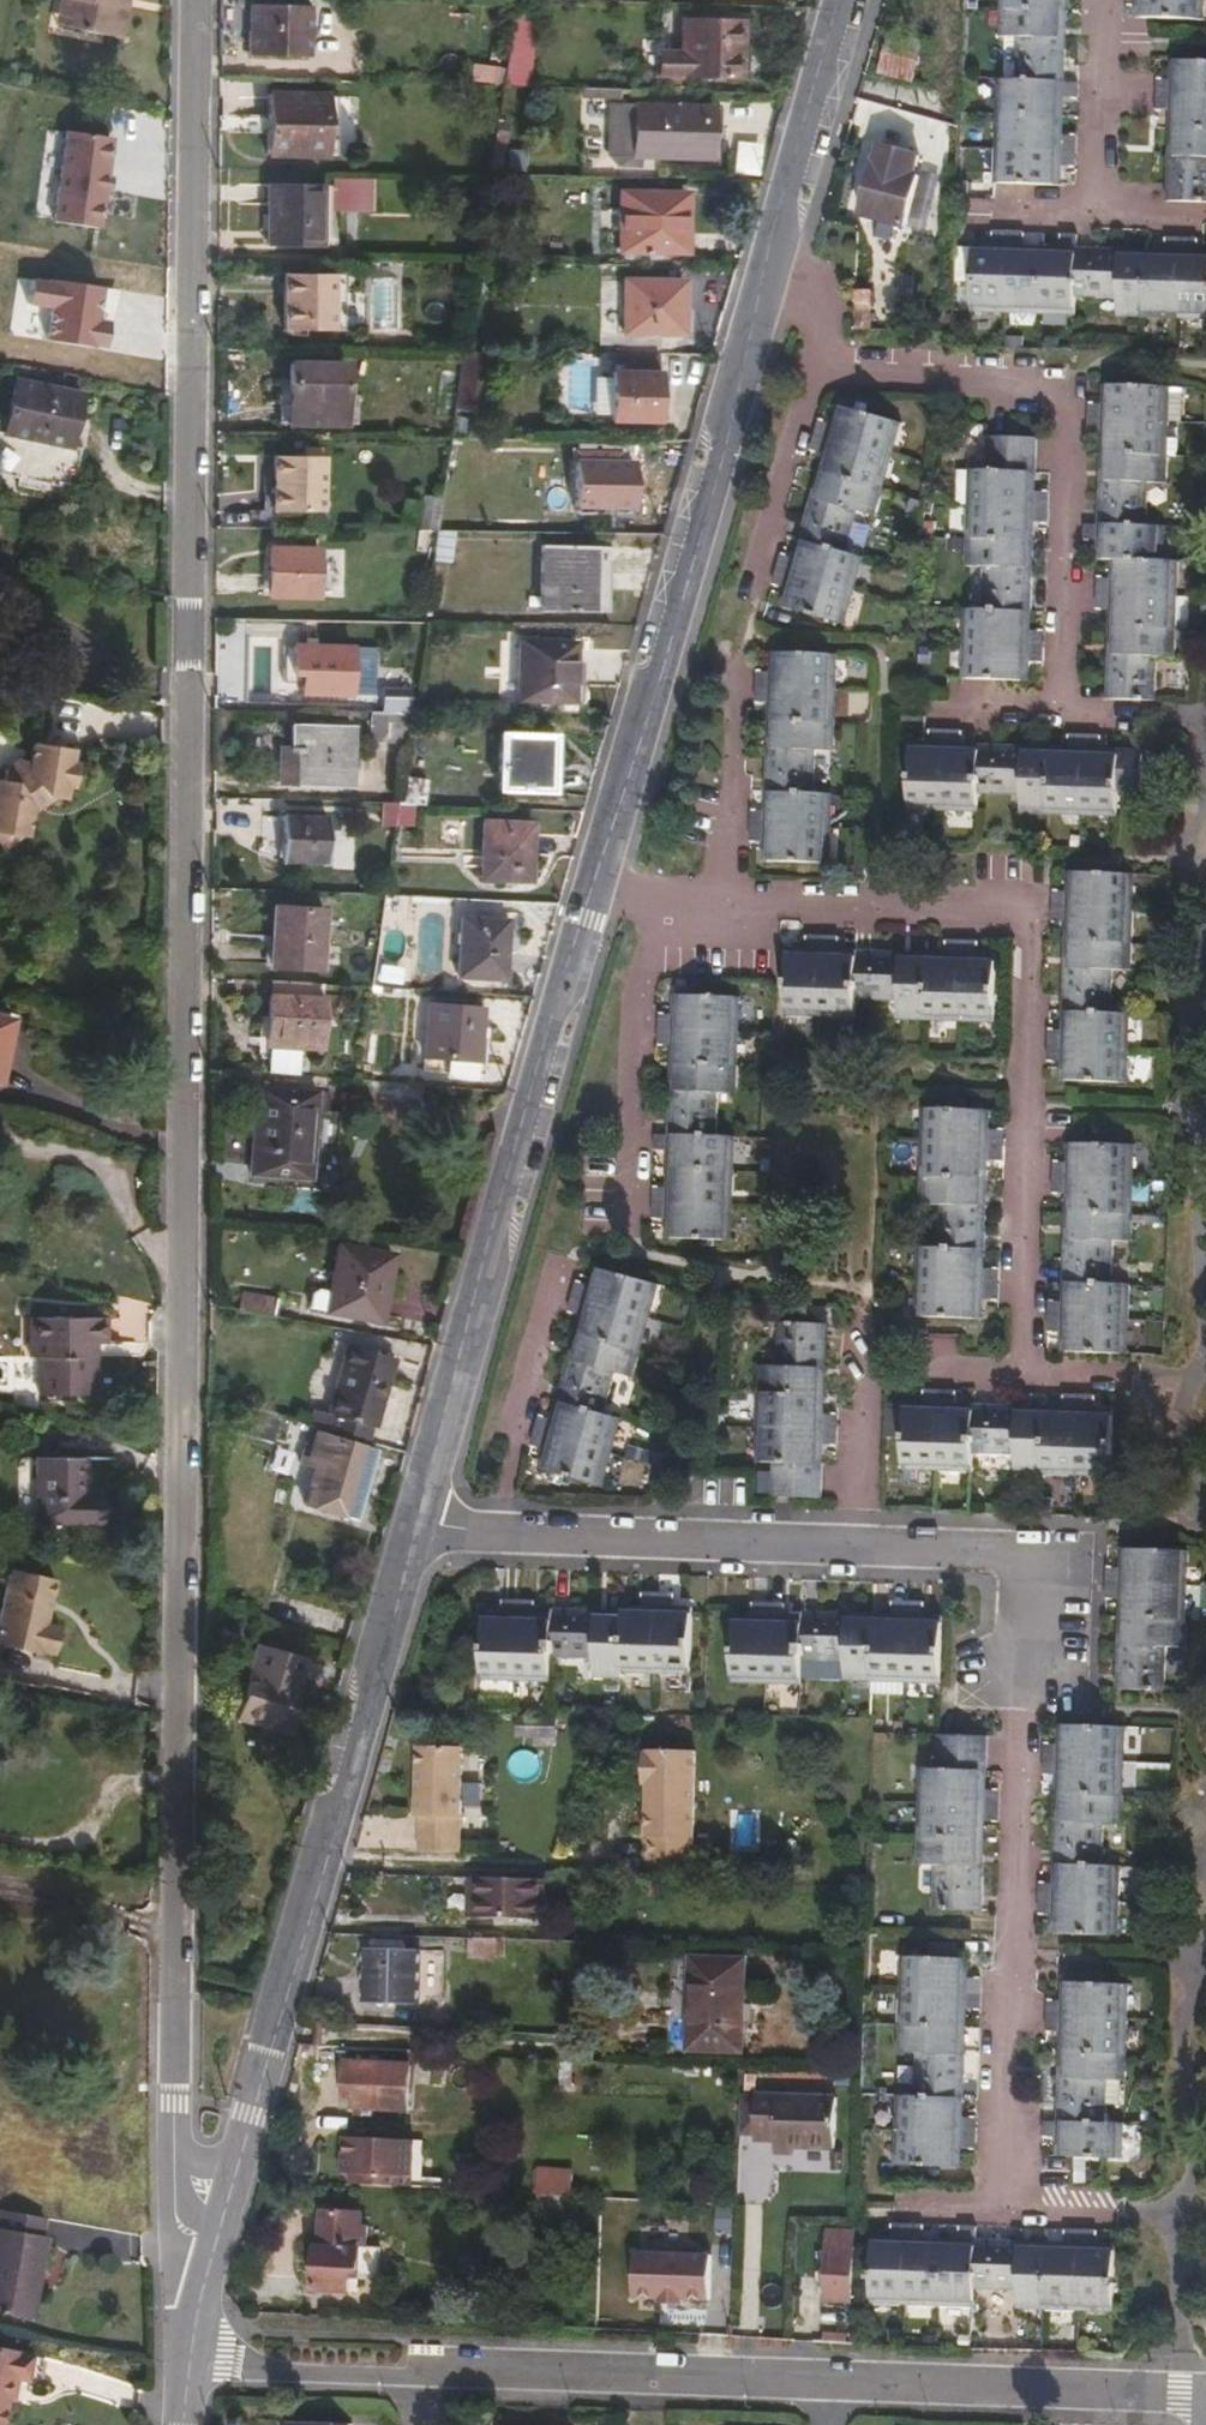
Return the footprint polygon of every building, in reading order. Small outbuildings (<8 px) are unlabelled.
[(78,0),(65,0),(61,27),(73,29),(78,0)] [(73,29),(124,39),(129,9),(116,7),(117,0),(78,0),(73,29)] [(131,0),(117,0),(116,7),(129,9),(131,0)] [(1001,43),(1018,44),(1017,86),(1000,86),(997,188),(1060,189),(1060,175),(1052,175),(1053,134),(1061,134),(1062,106),(1053,106),(1053,87),(1068,87),(1068,52),(1063,52),(1064,3),(1056,2),(1056,0),(1002,0),(1001,43)] [(1152,7),(1145,7),(1144,22),(1198,23),(1199,0),(1152,0),(1152,7)] [(307,58),(308,8),(251,6),(251,56),(307,58)] [(740,79),(741,24),(685,23),(684,53),(660,53),(660,77),(740,79)] [(913,81),(924,46),(893,37),(882,72),(913,81)] [(1177,65),(1177,79),(1186,79),(1184,121),(1176,121),(1174,171),(1168,171),(1168,207),(1205,207),(1205,67),(1177,65)] [(327,159),(329,98),(270,96),(269,156),(327,159)] [(717,130),(718,110),(610,106),(608,159),(617,166),(639,167),(639,158),(707,160),(709,130),(717,130)] [(905,226),(919,175),(915,173),(920,155),(880,144),(861,213),(905,226)] [(125,207),(129,161),(73,155),(69,193),(98,196),(95,238),(127,241),(129,207),(125,207)] [(371,212),(373,179),(331,177),(329,210),(371,212)] [(321,247),(322,189),(268,186),(267,245),(321,247)] [(684,254),(686,194),(619,192),(618,252),(684,254)] [(1199,262),(1199,271),(1160,270),(1160,261),(1112,259),(1112,252),(1075,251),(1075,268),(1056,267),(1056,257),(1028,256),(1028,265),(989,265),(989,255),(973,255),(972,307),(1075,310),(1075,298),(1119,299),(1119,319),(1145,319),(1145,313),(1205,316),(1205,263),(1199,262)] [(333,332),(335,277),(286,276),(286,332),(333,332)] [(682,335),(683,283),(618,282),(617,334),(682,335)] [(871,328),(872,294),(860,293),(860,328),(871,328)] [(490,440),(490,352),(465,352),(463,440),(490,440)] [(657,421),(657,354),(620,353),(620,374),(611,374),(611,422),(657,421)] [(344,426),(344,400),(343,367),(288,366),(288,426),(344,426)] [(1152,697),(1154,657),(1170,656),(1172,628),(1166,628),(1167,561),(1153,560),(1154,525),(1142,525),(1143,483),(1162,483),(1164,453),(1158,453),(1158,439),(1158,421),(1161,419),(1165,419),(1166,384),(1103,382),(1103,397),(1112,398),(1111,435),(1103,438),(1102,487),(1097,488),(1095,523),(1108,524),(1108,544),(1100,544),(1098,558),(1113,559),(1114,573),(1122,574),(1121,612),(1113,613),(1111,660),(1104,662),(1103,696),(1111,695),(1152,697)] [(82,454),(71,451),(82,399),(19,384),(8,436),(0,436),(0,479),(74,495),(82,454)] [(1181,419),(1181,384),(1166,384),(1165,419),(1181,419)] [(358,427),(358,399),(344,400),(344,426),(358,427)] [(840,615),(859,551),(849,548),(862,508),(877,512),(904,419),(846,403),(843,415),(850,418),(840,454),(832,453),(818,501),(811,501),(801,533),(807,535),(803,547),(812,551),(801,587),(793,586),(788,598),(840,615)] [(1002,659),(1003,621),(1011,619),(1011,606),(1018,605),(1019,571),(1014,571),(1014,523),(1007,523),(1008,483),(1016,482),(1016,470),(1024,469),(1025,431),(977,430),(976,467),(965,467),(963,500),(962,533),(956,534),(956,561),(973,562),(972,603),(959,603),(957,672),(1009,673),(1010,659),(1002,659)] [(1172,454),(1172,439),(1158,439),(1158,453),(1164,453),(1172,454)] [(321,514),(323,451),(308,451),(307,457),(273,458),(272,513),(321,514)] [(632,509),(633,465),(573,464),(573,509),(632,509)] [(963,500),(965,467),(955,467),(952,472),(952,496),(955,500),(963,500)] [(439,532),(443,503),(422,501),(419,533),(439,532)] [(595,593),(595,570),(595,550),(537,548),(536,613),(595,615),(595,593)] [(320,596),(321,550),(270,549),(268,596),(320,596)] [(608,594),(609,570),(595,570),(595,593),(608,594)] [(608,615),(608,594),(595,593),(595,615),(608,615)] [(350,696),(350,645),(293,645),(293,675),(302,676),(302,695),(350,696)] [(817,856),(820,804),(820,790),(811,789),(812,747),(829,748),(833,686),(827,686),(827,648),(773,646),(773,659),(780,660),(778,702),(770,702),(769,750),(763,755),(762,786),(766,787),(768,800),(775,800),(773,840),(765,840),(764,854),(817,856)] [(571,706),(572,647),(516,647),(516,704),(571,706)] [(407,714),(408,701),(380,700),(380,713),(407,714)] [(339,787),(340,725),(291,725),(291,750),(282,750),(282,786),(339,787)] [(552,796),(554,735),(498,734),(497,794),(552,796)] [(953,752),(915,751),(915,744),(901,744),(900,796),(968,799),(968,787),(1010,788),(1010,805),(1038,806),(1041,800),(1108,802),(1109,782),(1109,749),(1093,748),(1092,756),(1055,756),(1053,747),(1007,746),(1006,741),(969,739),(969,746),(954,745),(953,752)] [(66,787),(73,789),(77,764),(71,763),(73,749),(32,744),(30,762),(17,759),(5,769),(4,781),(0,780),(0,842),(6,849),(22,837),(28,837),(31,812),(52,799),(65,800),(66,787)] [(1132,782),(1132,750),(1109,749),(1109,782),(1132,782)] [(421,807),(422,783),(401,782),(399,805),(414,806),(421,807)] [(396,825),(399,805),(382,805),(382,830),(395,830),(396,825)] [(414,827),(414,806),(399,805),(396,825),(414,827)] [(331,864),(331,820),(285,819),(284,864),(331,864)] [(528,881),(529,828),(478,827),(478,880),(528,881)] [(1113,1078),(1115,1009),(1104,1009),(1105,969),(1123,967),(1123,940),(1116,939),(1118,869),(1063,868),(1063,884),(1071,886),(1070,924),(1062,925),(1061,973),(1056,973),(1054,1008),(1060,1008),(1059,1024),(1067,1026),(1067,1062),(1059,1062),(1058,1078),(1113,1078)] [(321,970),(324,912),(279,910),(275,968),(321,970)] [(503,982),(506,923),(459,921),(456,979),(503,982)] [(842,1015),(843,998),(886,999),(886,1016),(949,1018),(950,1012),(983,1013),(984,959),(969,958),(968,965),(929,965),(928,956),(883,954),(883,948),(845,948),(844,953),(830,952),(829,960),(792,959),(792,951),(778,951),(777,1013),(842,1015)] [(326,1048),(328,999),(313,998),(313,984),(275,982),(276,995),(271,996),(269,1045),(262,1045),(262,1052),(265,1058),(271,1058),(271,1064),(301,1065),(302,1048),(326,1048)] [(725,1237),(728,1133),(711,1133),(710,1093),(729,1092),(732,995),(664,994),(658,1236),(725,1237)] [(481,1074),(482,1028),(483,1008),(427,1006),(425,1056),(450,1056),(449,1073),(481,1074)] [(1,1042),(8,1042),(12,1017),(0,1014),(0,1046),(1,1042)] [(488,1075),(490,1028),(482,1028),(481,1074),(488,1075)] [(311,1179),(317,1091),(258,1087),(252,1174),(311,1179)] [(974,1316),(981,1109),(916,1107),(912,1206),(928,1207),(927,1248),(910,1248),(909,1313),(974,1316)] [(1122,1354),(1124,1287),(1105,1286),(1107,1244),(1126,1243),(1128,1142),(1062,1141),(1056,1352),(1122,1354)] [(381,1322),(391,1258),(338,1250),(330,1294),(327,1313),(381,1322)] [(601,1485),(621,1418),(603,1411),(614,1373),(631,1377),(652,1311),(659,1283),(596,1265),(538,1465),(601,1485)] [(327,1313),(330,1294),(316,1291),(311,1296),(308,1310),(327,1313)] [(272,1319),(274,1301),(238,1295),(235,1312),(272,1319)] [(86,1390),(86,1352),(79,1350),(79,1346),(79,1341),(102,1340),(101,1313),(28,1315),(29,1351),(39,1354),(40,1390),(45,1390),(86,1390)] [(818,1496),(822,1363),(821,1321),(774,1320),(772,1361),(755,1361),(753,1460),(769,1461),(768,1494),(818,1496)] [(372,1430),(392,1360),(345,1348),(327,1417),(307,1412),(304,1423),(333,1432),(363,1440),(367,1430),(372,1430)] [(1017,1405),(903,1402),(900,1466),(967,1470),(968,1453),(1010,1455),(1010,1471),(1109,1475),(1111,1410),(1017,1405)] [(364,1450),(365,1441),(363,1440),(333,1432),(330,1440),(364,1450)] [(356,1521),(375,1452),(364,1450),(330,1440),(311,1435),(306,1458),(317,1462),(316,1469),(310,1468),(301,1505),(356,1521)] [(93,1524),(95,1494),(84,1491),(82,1457),(34,1458),(35,1523),(93,1524)] [(1164,1691),(1165,1651),(1181,1650),(1186,1551),(1119,1548),(1115,1689),(1164,1691)] [(51,1623),(42,1621),(53,1577),(9,1567),(0,1604),(0,1642),(35,1650),(36,1648),(45,1650),(51,1623)] [(554,1612),(483,1610),(482,1676),(550,1678),(551,1655),(594,1657),(594,1674),(623,1674),(623,1670),(691,1671),(693,1606),(625,1603),(625,1608),(554,1606),(554,1612)] [(940,1681),(941,1616),(799,1611),(798,1616),(734,1614),(732,1680),(797,1682),(798,1660),(841,1661),(842,1677),(940,1681)] [(302,1684),(308,1660),(257,1646),(248,1681),(305,1696),(308,1685),(302,1684)] [(210,1695),(210,1680),(209,1671),(201,1670),(202,1694),(210,1695)] [(295,1735),(305,1696),(248,1681),(237,1720),(295,1735)] [(1117,1932),(1119,1863),(1101,1863),(1102,1823),(1121,1823),(1123,1726),(1063,1724),(1064,1737),(1071,1738),(1070,1778),(1063,1778),(1062,1828),(1056,1828),(1055,1861),(1060,1862),(1061,1875),(1068,1876),(1067,1916),(1060,1916),(1059,1931),(1117,1932)] [(980,1906),(981,1872),(976,1872),(976,1821),(968,1821),(969,1781),(978,1781),(978,1767),(984,1767),(984,1730),(939,1728),(939,1766),(919,1766),(917,1869),(934,1870),(934,1906),(980,1906)] [(461,1851),(464,1746),(418,1744),(417,1815),(421,1815),(421,1850),(461,1851)] [(690,1858),(690,1817),(693,1750),(641,1749),(640,1782),(649,1781),(648,1794),(644,1794),(643,1836),(648,1836),(647,1858),(690,1858)] [(541,1917),(543,1879),(472,1877),(472,1915),(541,1917)] [(493,1954),(494,1937),(463,1936),(462,1953),(493,1954)] [(417,2002),(419,1949),(366,1947),(365,2000),(417,2002)] [(947,2151),(949,2110),(958,2110),(958,2096),(965,2096),(966,2062),(960,2062),(961,2011),(953,2011),(954,1969),(963,1968),(963,1954),(902,1952),(900,2052),(918,2053),(917,2093),(898,2093),(896,2163),(955,2165),(956,2152),(947,2151)] [(739,2047),(742,1958),(691,1957),(689,2044),(739,2047)] [(1109,2108),(1110,2082),(1122,2083),(1127,2083),(1131,1982),(1069,1981),(1069,1995),(1076,1997),(1075,2036),(1067,2036),(1065,2089),(1060,2088),(1059,2124),(1072,2124),(1071,2143),(1064,2143),(1064,2157),(1125,2158),(1125,2126),(1110,2125),(1109,2108)] [(410,2106),(410,2085),(406,2084),(384,2084),(385,2066),(384,2062),(346,2060),(345,2104),(410,2106)] [(406,2084),(407,2066),(385,2066),(384,2084),(406,2084)] [(1122,2107),(1122,2083),(1110,2082),(1109,2108),(1122,2107)] [(837,2146),(838,2095),(741,2091),(741,2132),(756,2132),(759,2136),(776,2136),(777,2142),(796,2143),(796,2145),(837,2146)] [(413,2177),(415,2140),(347,2137),(345,2175),(353,2174),(353,2185),(372,2185),(371,2176),(413,2177)] [(795,2151),(796,2145),(796,2143),(777,2142),(777,2150),(795,2151)] [(568,2210),(569,2194),(547,2193),(547,2210),(568,2210)] [(47,2230),(40,2228),(43,2212),(1,2205),(0,2210),(0,2308),(22,2313),(29,2270),(39,2270),(47,2230)] [(360,2269),(361,2244),(381,2245),(381,2227),(320,2225),(320,2241),(317,2243),(316,2288),(349,2289),(351,2269),(360,2269)] [(852,2298),(853,2227),(829,2227),(827,2298),(852,2298)] [(928,2251),(888,2249),(889,2240),(877,2240),(873,2300),(974,2305),(974,2288),(1018,2289),(1018,2306),(1116,2311),(1118,2253),(1103,2252),(1103,2257),(1102,2259),(1061,2258),(1061,2248),(1011,2247),(1011,2241),(976,2240),(975,2245),(928,2243),(928,2251)] [(706,2253),(632,2250),(631,2297),(657,2298),(656,2304),(680,2304),(680,2299),(705,2300),(706,2253)] [(29,2314),(39,2270),(29,2270),(22,2313),(29,2314)] [(7,2373),(22,2375),(25,2352),(0,2348),(0,2372),(7,2373)]
